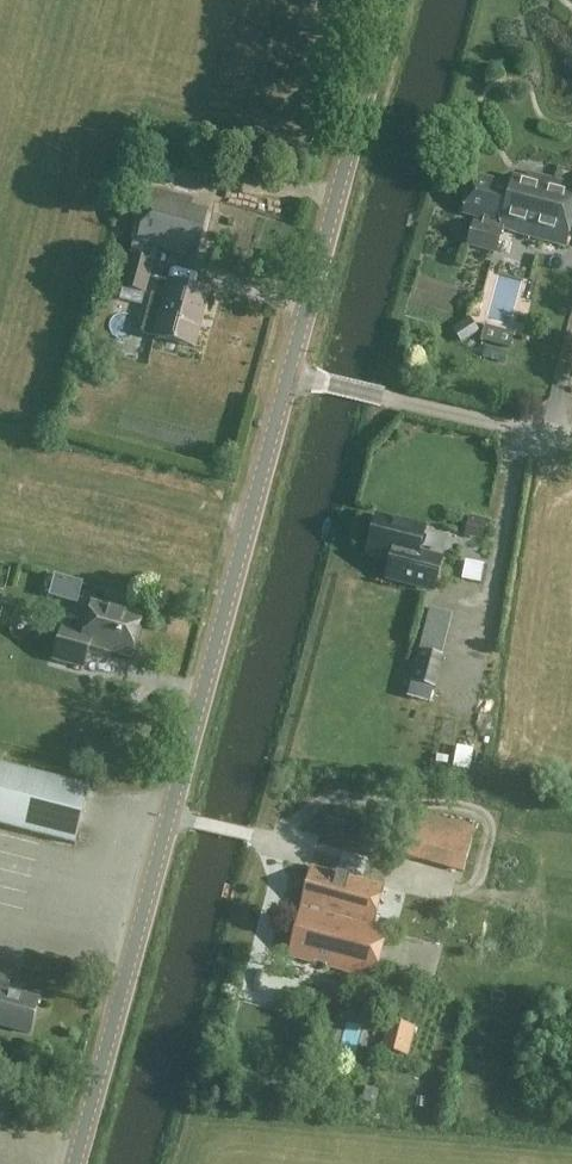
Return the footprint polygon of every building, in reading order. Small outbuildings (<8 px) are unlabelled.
[(571,209),(571,188),(524,177),(522,183),(508,180),(506,187),(469,179),(460,217),(481,222),(479,229),(473,227),(468,248),(494,254),(499,231),(563,245),(571,209)] [(134,244),(196,261),(210,211),(191,208),(194,199),(150,188),(134,244)] [(145,296),(154,262),(128,256),(120,289),(145,296)] [(169,282),(164,297),(152,294),(141,334),(193,348),(208,292),(169,282)] [(469,517),(465,536),(481,540),(486,521),(469,517)] [(393,581),(434,591),(442,560),(419,554),(425,530),(375,518),(366,552),(390,559),(385,579),(393,581)] [(53,662),(83,670),(89,648),(131,660),(142,619),(92,605),(83,635),(62,629),(53,662)] [(410,683),(434,689),(442,656),(418,650),(410,683)] [(75,845),(90,790),(0,767),(0,826),(75,845)] [(475,814),(481,799),(464,793),(458,809),(475,814)] [(571,810),(571,799),(550,800),(550,811),(571,810)] [(463,872),(464,867),(474,829),(415,814),(404,857),(463,872)] [(312,868),(287,957),(373,980),(386,931),(372,927),(383,888),(312,868)] [(29,1035),(39,1001),(7,992),(11,976),(0,973),(0,1027),(29,1035)] [(395,1015),(380,1050),(404,1060),(419,1025),(395,1015)]
